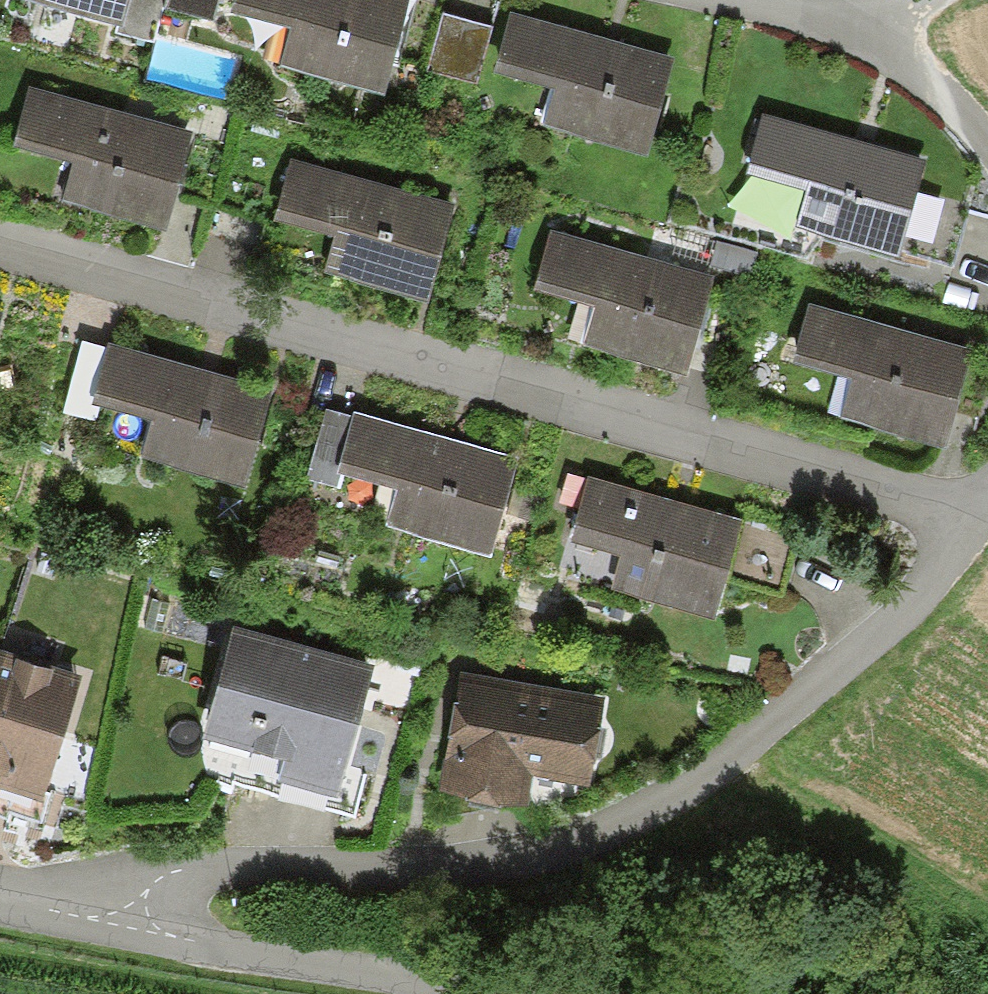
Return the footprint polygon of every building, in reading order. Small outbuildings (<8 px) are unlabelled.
[(123,0),(86,0),(121,9),(123,0)] [(409,0),(249,0),(291,11),(282,46),(390,75),(409,0)] [(517,0),(513,0),(494,61),(545,77),(536,109),(646,143),(675,48),(517,0)] [(491,20),(442,6),(426,60),(475,75),(491,20)] [(165,212),(189,119),(28,78),(13,136),(74,152),(65,187),(165,212)] [(932,142),(765,101),(750,162),(805,176),(795,216),(906,244),(932,142)] [(467,189),(296,142),(279,205),(336,221),(326,259),(439,290),(467,189)] [(717,266),(551,215),(534,271),(591,288),(580,324),(689,358),(717,266)] [(971,340),(806,289),(789,346),(840,362),(827,403),(940,438),(971,340)] [(149,442),(247,469),(272,380),(90,329),(74,386),(158,410),(149,442)] [(818,405),(829,375),(796,363),(785,393),(818,405)] [(523,440),(325,391),(306,464),(337,472),(339,463),(396,477),(387,515),(498,543),(523,440)] [(790,525),(568,452),(554,495),(571,500),(564,523),(623,542),(611,576),(717,610),(732,563),(773,577),(790,525)] [(379,642),(231,607),(204,720),(286,740),(278,774),(343,790),(379,642)] [(73,671),(0,649),(0,791),(34,801),(73,671)] [(613,685),(471,657),(447,776),(527,792),(533,761),(596,773),(613,685)]
